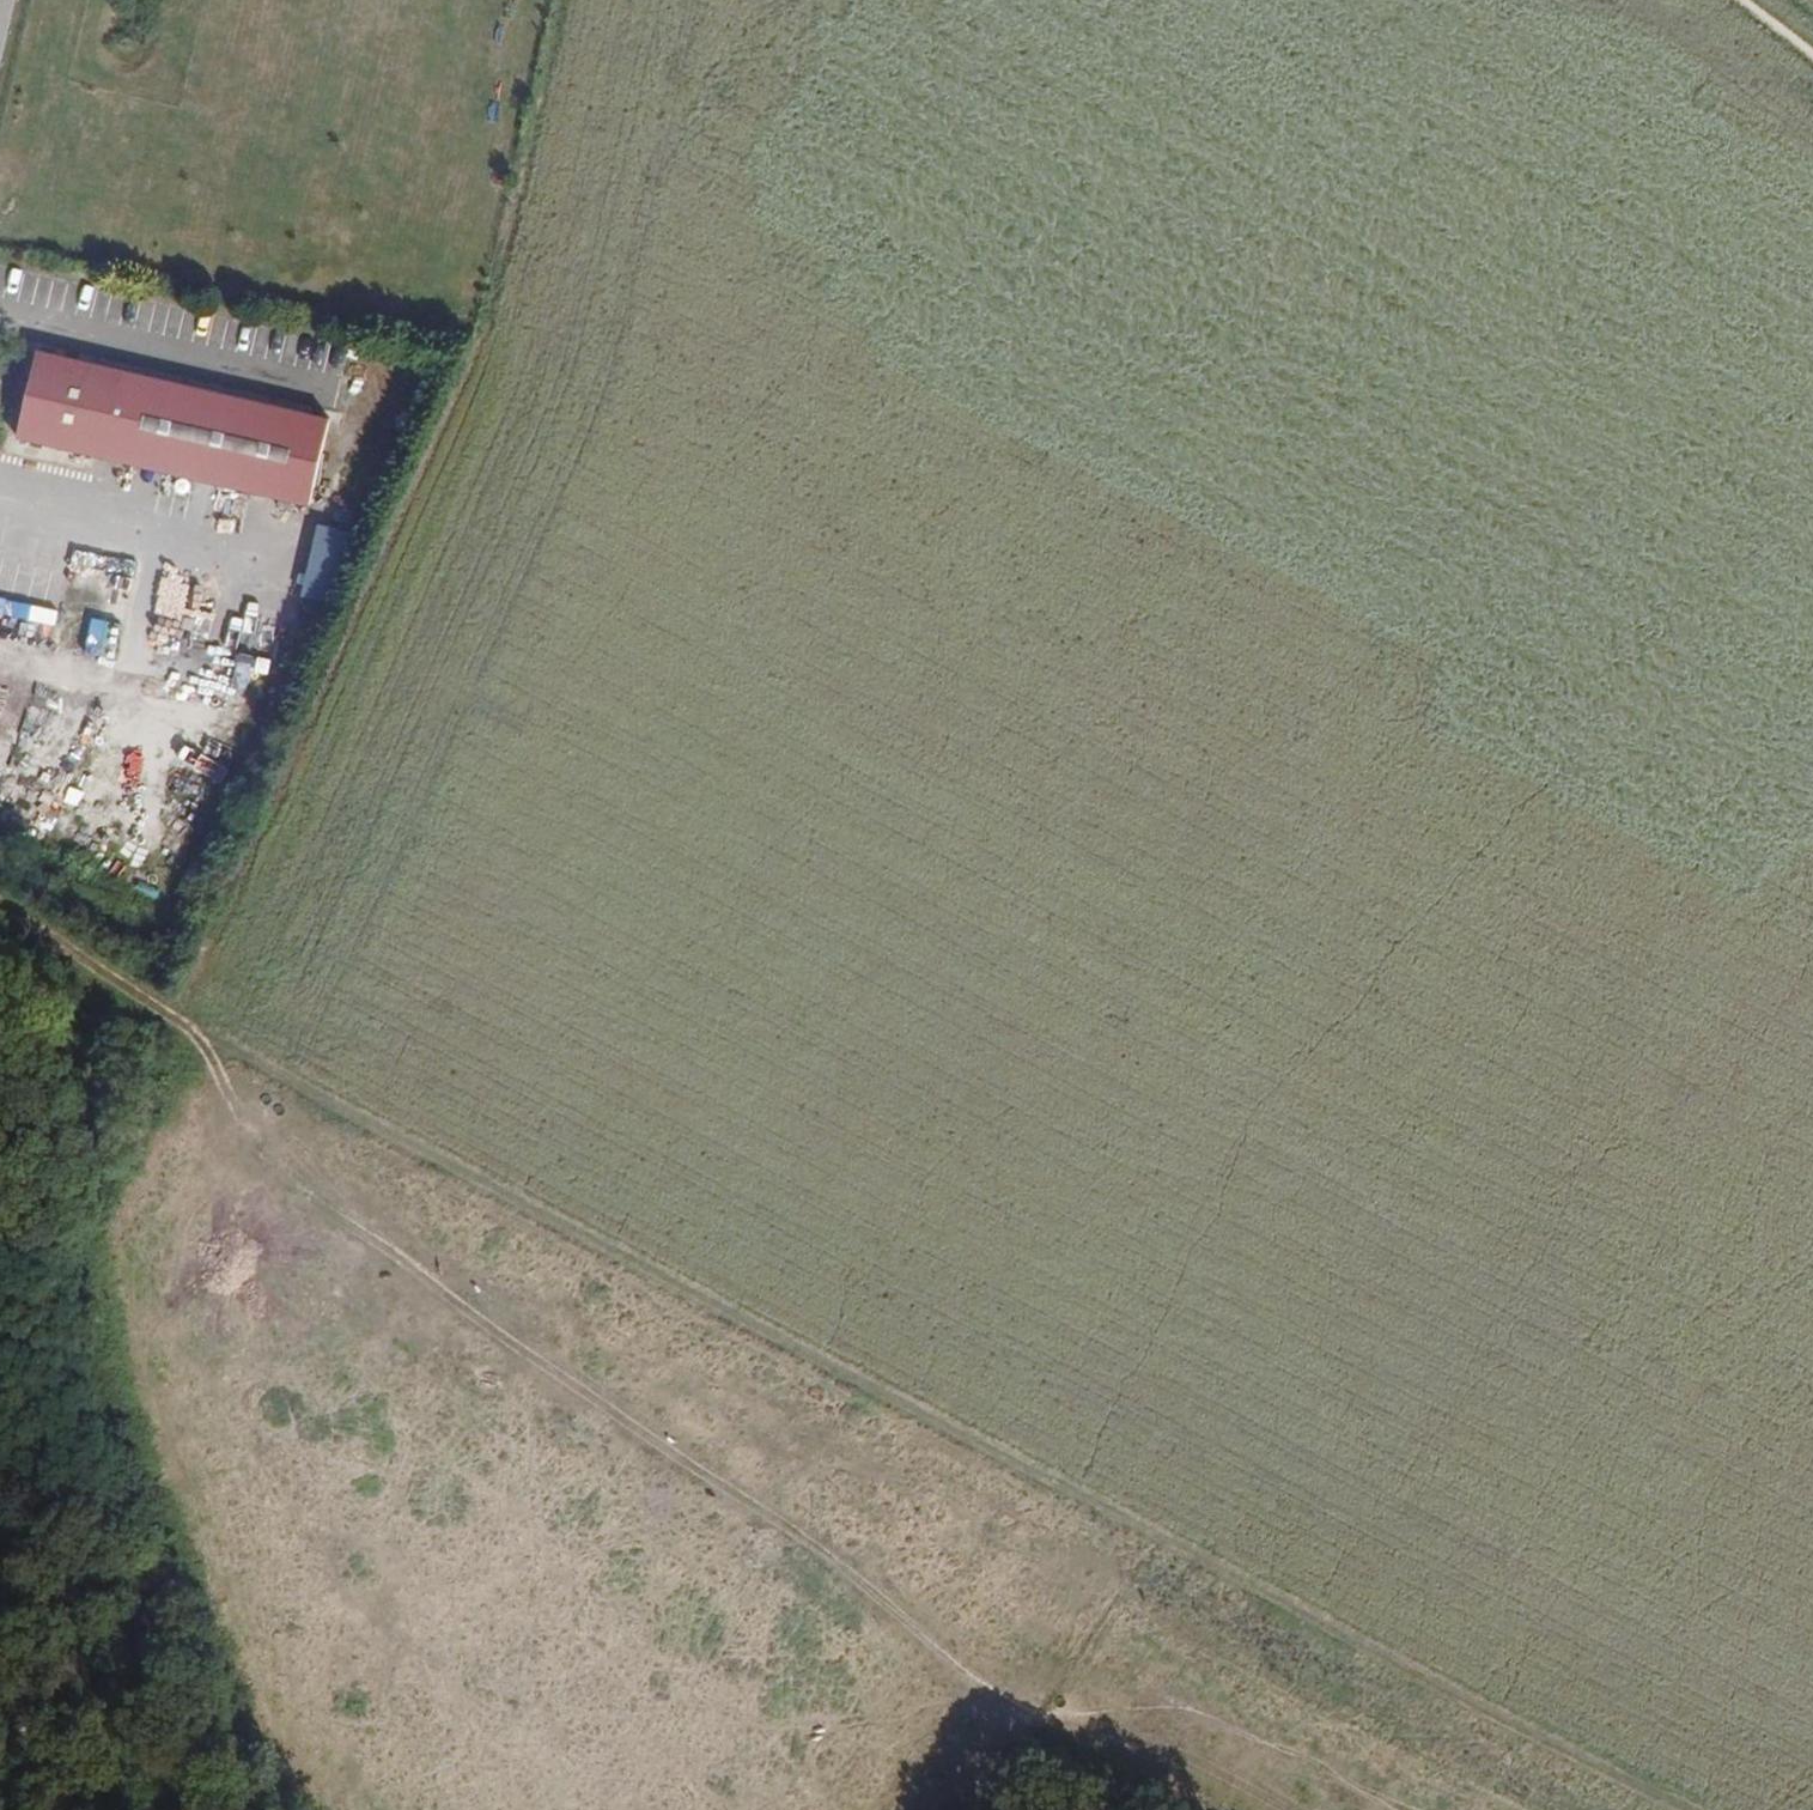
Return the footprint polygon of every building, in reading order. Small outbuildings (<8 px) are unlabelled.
[(333,414),(38,354),(21,443),(314,502),(333,414)] [(92,616),(88,654),(112,656),(116,619),(92,616)]
